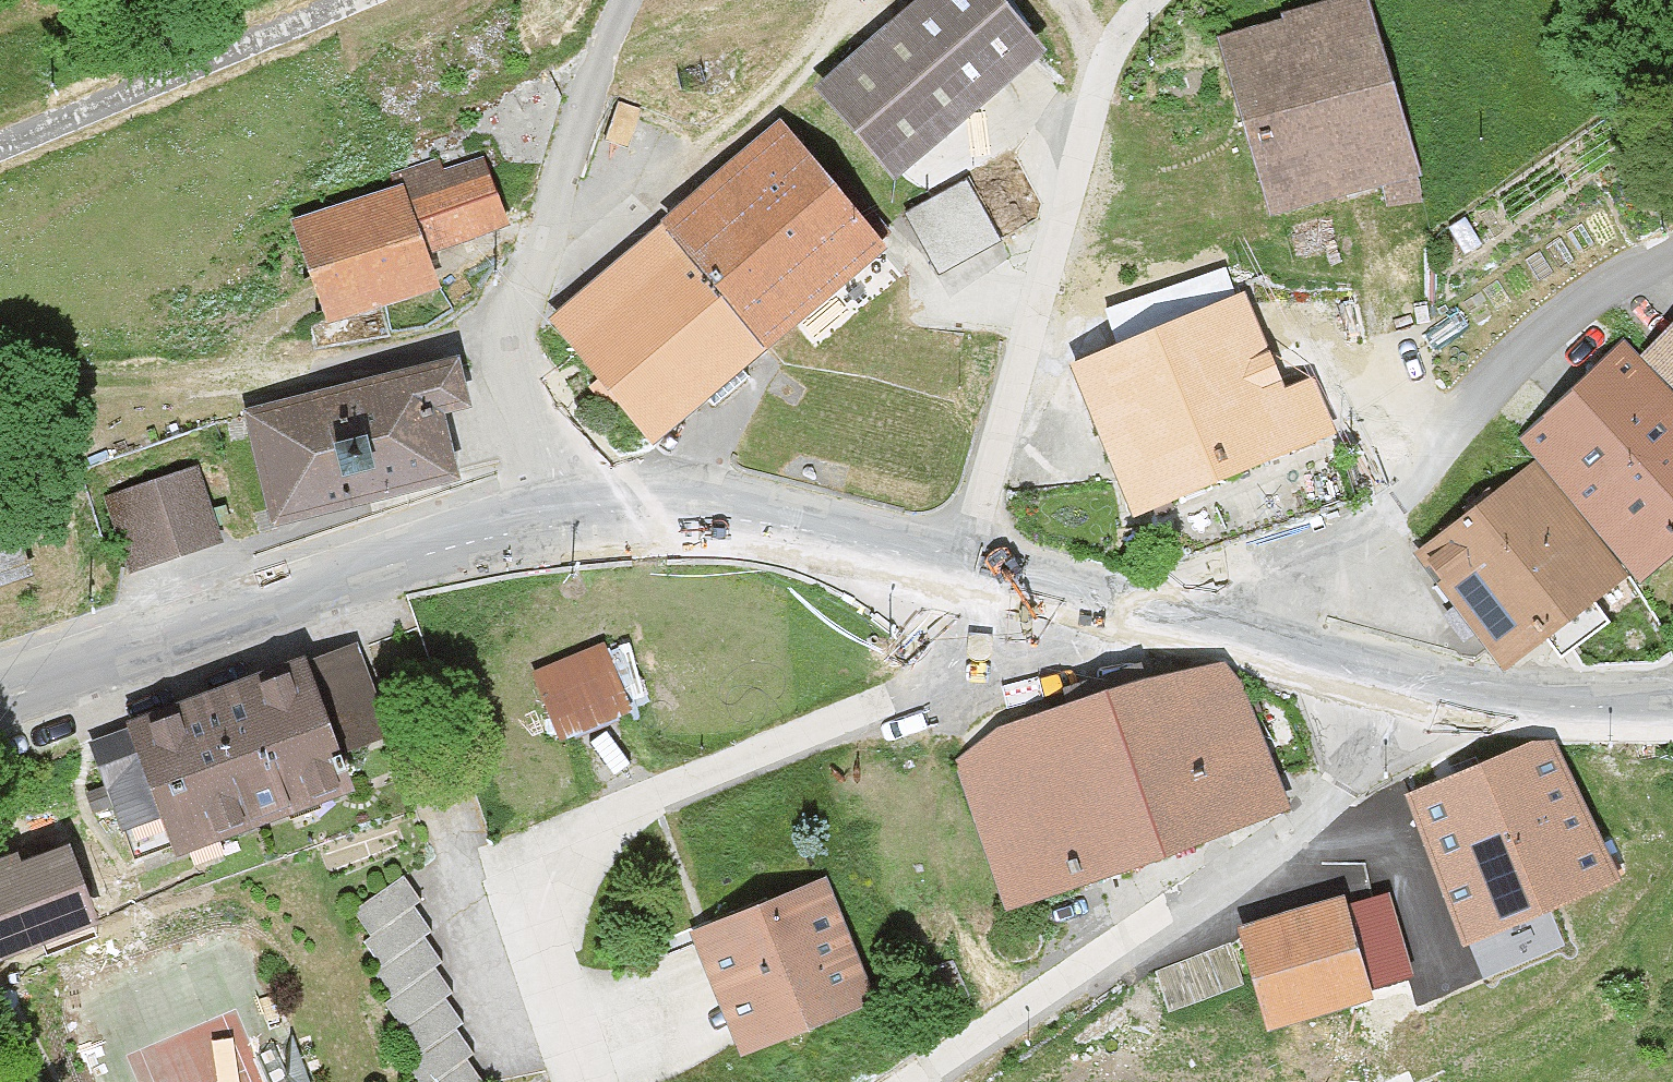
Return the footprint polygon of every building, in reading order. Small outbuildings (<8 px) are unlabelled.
[(1001,0),(930,0),(819,92),(895,185),(1049,58),(1001,0)] [(1419,178),(1369,2),(1227,42),(1277,219),(1419,178)] [(890,251),(787,127),(666,228),(769,352),(890,251)] [(445,292),(432,251),(507,228),(487,164),(406,190),(410,203),(306,236),(334,327),(445,292)] [(970,184),(933,204),(965,265),(1002,245),(970,184)] [(652,450),(769,352),(666,228),(549,326),(599,385),(589,393),(609,416),(618,409),(652,450)] [(1218,485),(1336,438),(1316,390),(1283,404),(1231,275),(1160,303),(1172,334),(1160,339),(1218,485)] [(1672,386),(1672,333),(1647,360),(1672,386)] [(1130,520),(1218,485),(1160,339),(1071,374),(1130,520)] [(1672,557),(1672,403),(1630,353),(1524,444),(1644,583),(1672,557)] [(359,382),(388,500),(455,482),(439,418),(474,409),(461,357),(359,382)] [(359,382),(245,411),(273,530),(388,500),(359,382)] [(226,544),(199,466),(104,498),(128,576),(226,544)] [(1427,553),(1523,670),(1554,644),(1568,661),(1593,640),(1580,624),(1629,584),(1533,466),(1427,553)] [(39,570),(7,475),(0,478),(0,583),(39,570)] [(634,716),(606,648),(532,678),(560,746),(634,716)] [(392,740),(361,651),(90,744),(132,867),(353,791),(341,758),(392,740)] [(1006,905),(1277,813),(1227,664),(1024,733),(965,783),(1006,905)] [(1405,800),(1460,943),(1612,885),(1557,742),(1405,800)] [(0,880),(0,957),(96,926),(74,857),(0,880)] [(406,879),(355,919),(373,942),(366,947),(386,972),(375,980),(393,1003),(385,1008),(405,1033),(398,1039),(419,1067),(410,1074),(416,1081),(484,1081),(469,1063),(477,1056),(460,1033),(467,1028),(447,1002),(455,995),(438,973),(447,966),(427,941),(435,934),(417,911),(426,905),(406,879)] [(875,1001),(827,883),(696,936),(744,1054),(875,1001)] [(1344,902),(1241,931),(1268,1029),(1371,1000),(1344,902)]
